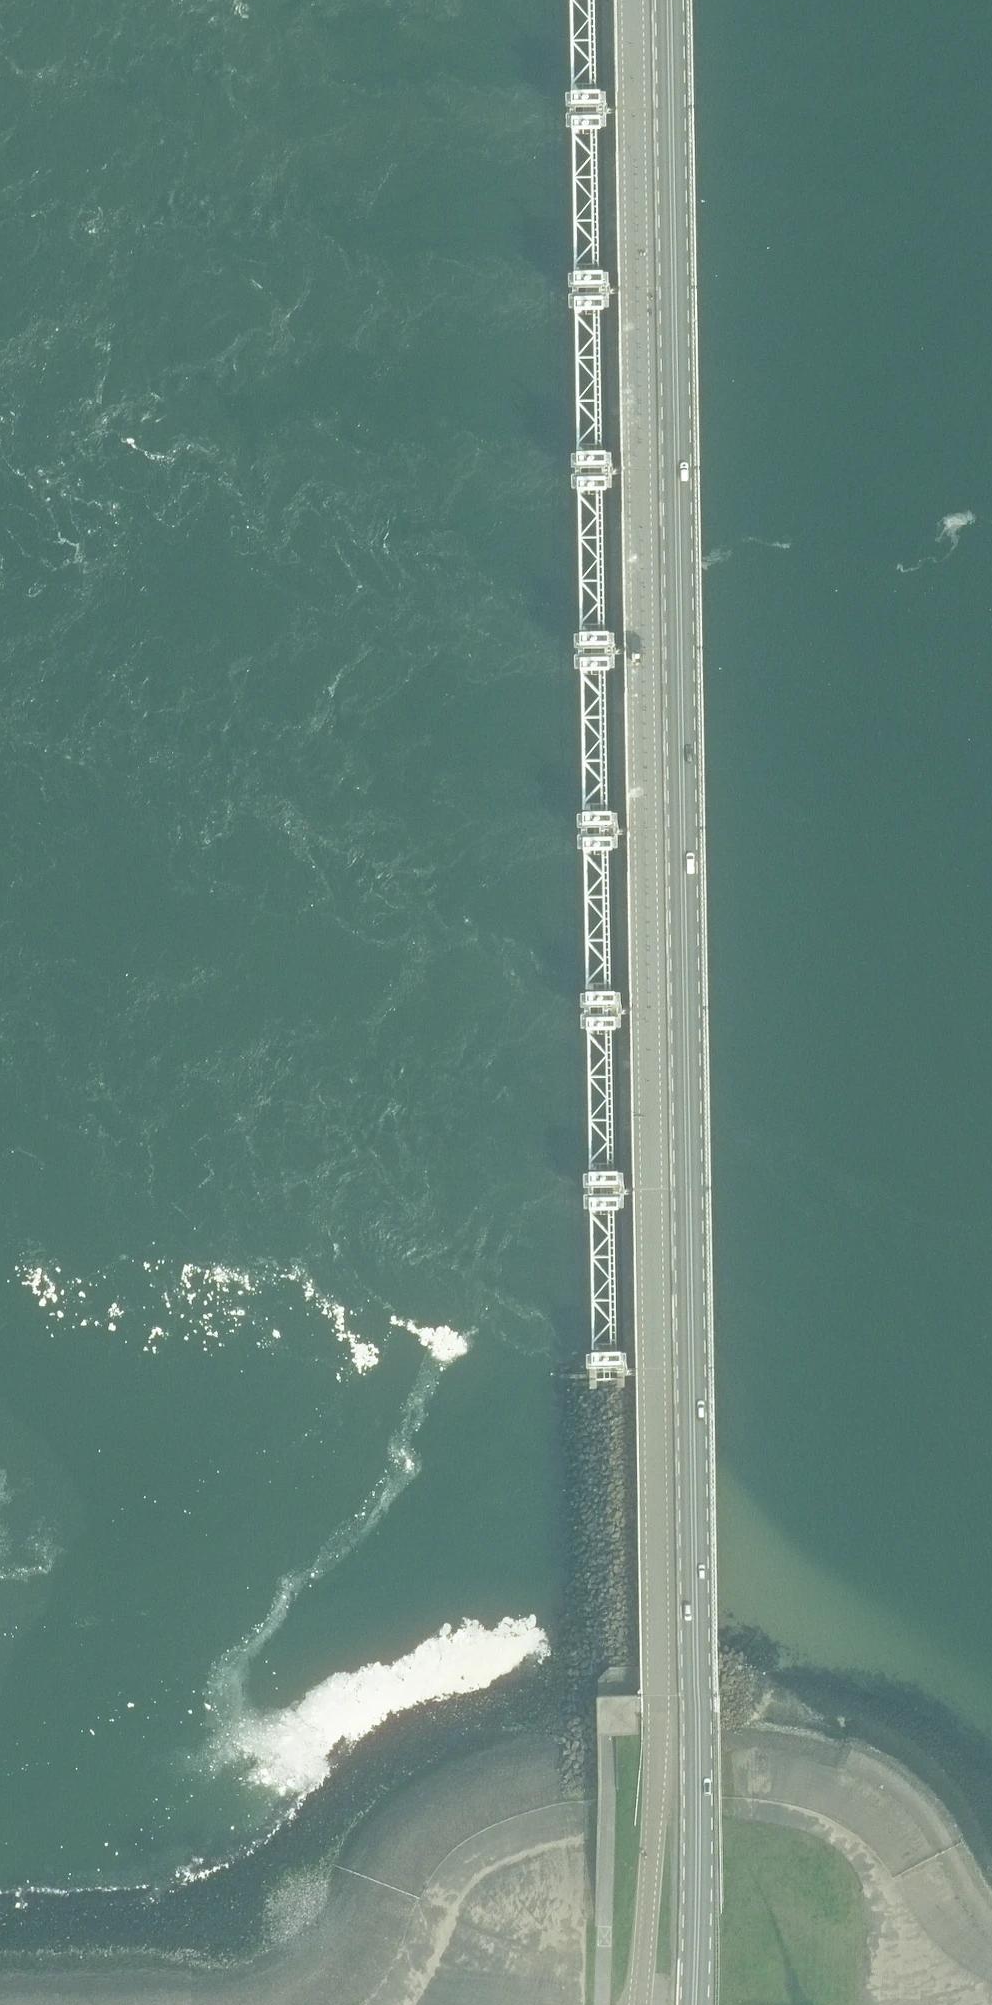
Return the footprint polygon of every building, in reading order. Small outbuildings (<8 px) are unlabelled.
[(600,88),(573,88),(573,90),(567,90),(568,125),(573,124),(573,126),(601,126),(601,124),(607,124),(606,89),(600,89),(600,88)] [(603,268),(576,269),(576,271),(570,271),(571,305),(576,305),(576,307),(604,306),(604,304),(610,304),(609,270),(603,270),(603,268)] [(606,448),(578,448),(578,451),(573,451),(573,485),(579,485),(579,487),(607,486),(607,484),(612,484),(612,450),(606,450),(606,448)] [(609,628),(581,629),(581,631),(576,631),(576,665),(582,665),(582,667),(610,667),(610,665),(615,665),(615,630),(609,630),(609,628)] [(611,808),(584,808),(584,811),(578,811),(579,845),(584,845),(584,847),(612,846),(612,844),(618,844),(617,810),(611,810),(611,808)] [(615,988),(587,988),(587,990),(582,990),(582,1024),(587,1024),(588,1026),(616,1026),(616,1024),(621,1024),(621,989),(615,989),(615,988)] [(617,1168),(589,1168),(589,1170),(584,1170),(584,1205),(590,1205),(590,1206),(618,1206),(618,1204),(623,1204),(623,1169),(617,1169),(617,1168)]
